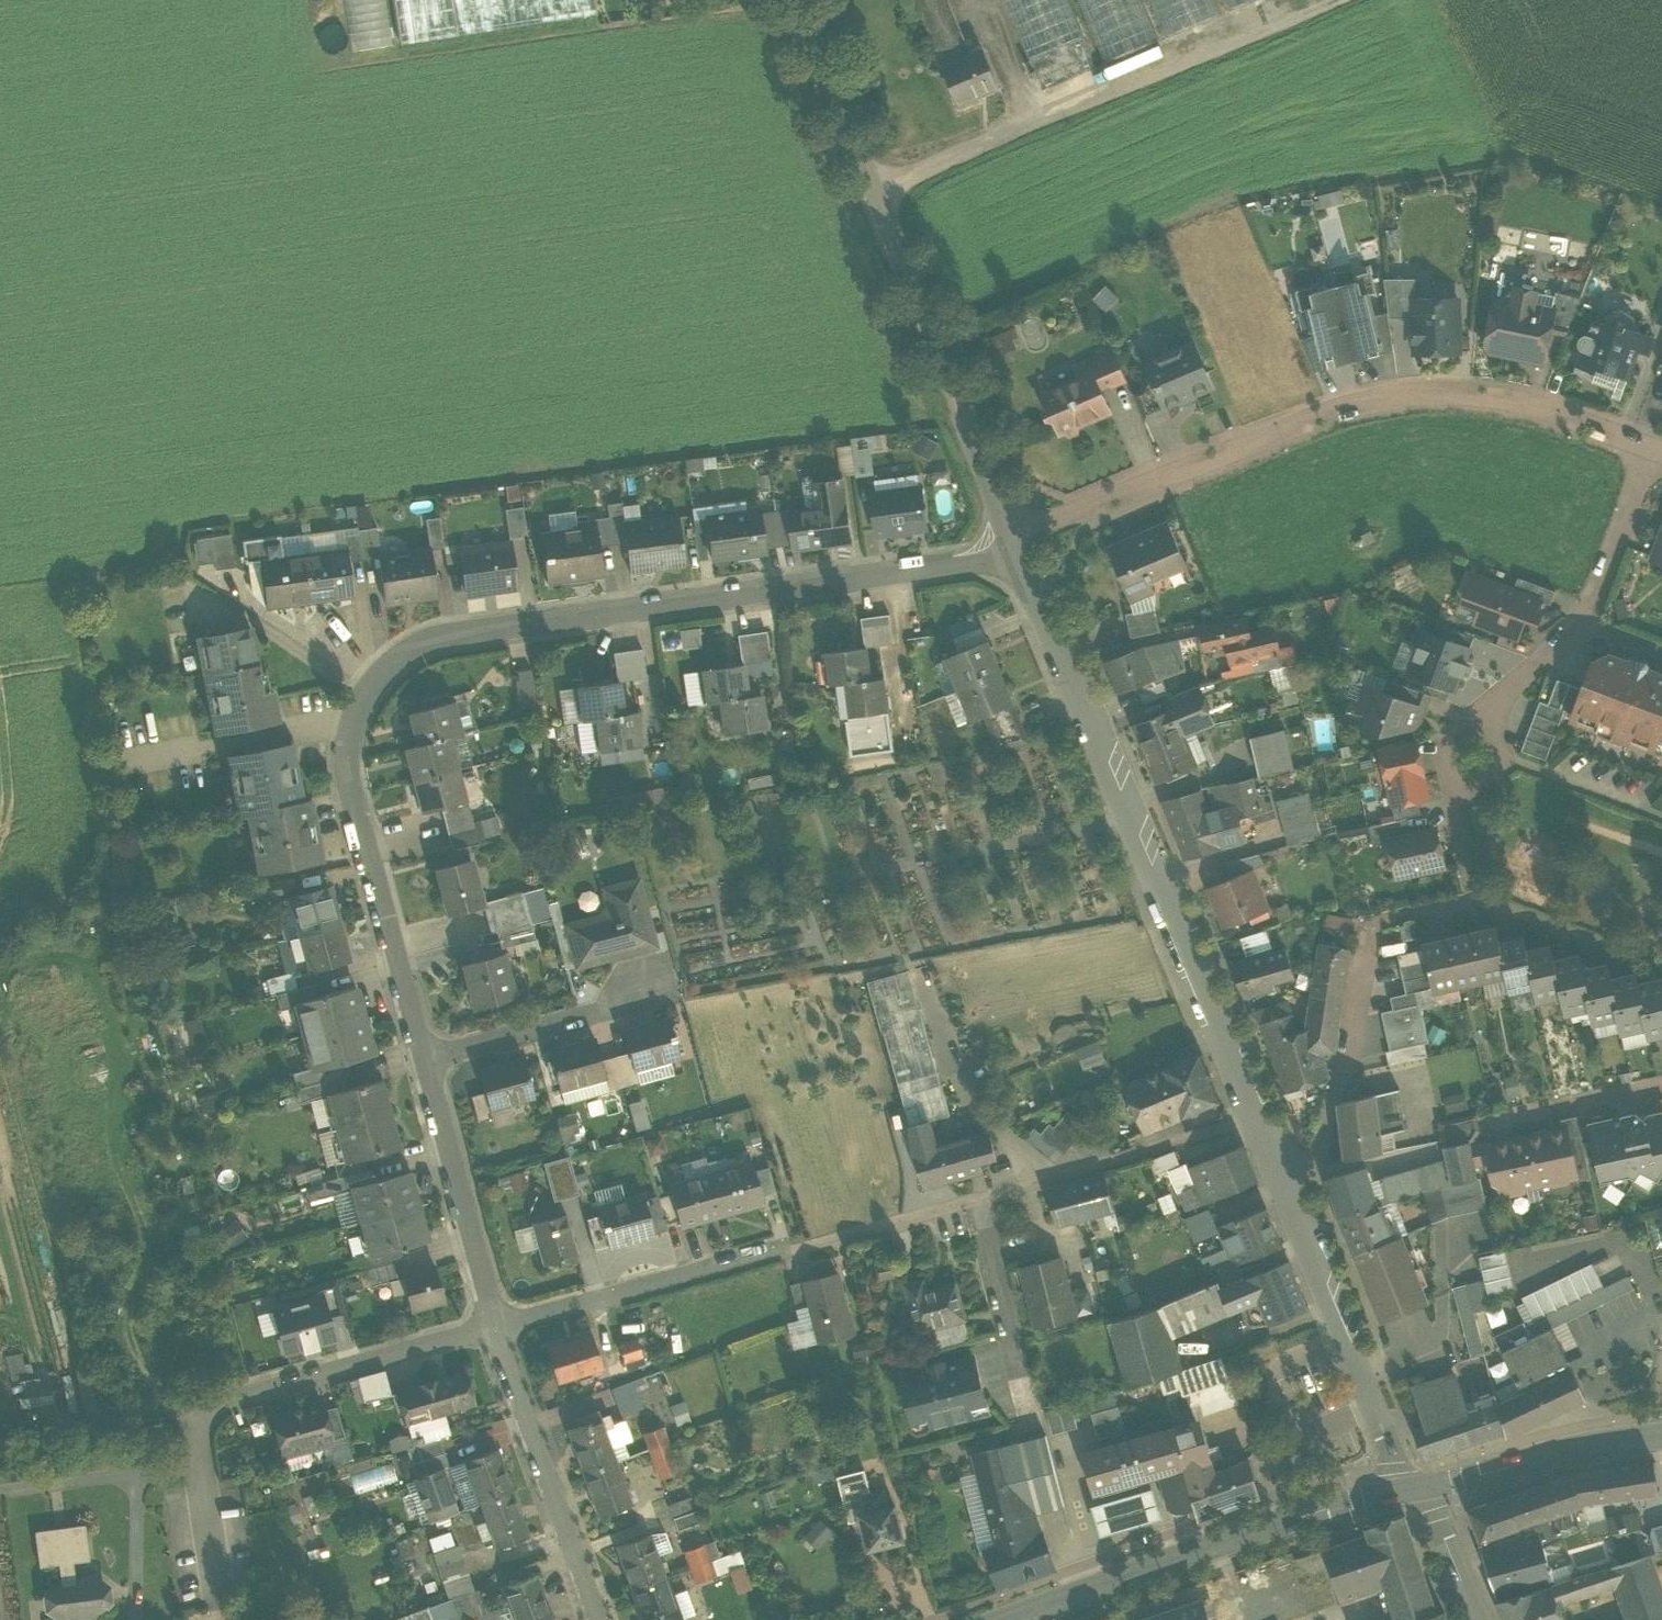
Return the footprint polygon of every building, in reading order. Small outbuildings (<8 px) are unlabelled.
[(352,51),(392,45),(386,0),(344,0),(352,51)] [(400,44),(457,35),(452,0),(394,0),(400,44)] [(457,35),(597,14),(595,0),(452,0),(457,35)] [(948,0),(900,0),(909,21),(923,15),(944,66),(971,55),(948,0)] [(1068,0),(1004,0),(1042,90),(1096,67),(1068,0)] [(1142,0),(1078,0),(1105,64),(1159,41),(1142,0)] [(1216,0),(1152,0),(1167,37),(1222,15),(1216,0)] [(1230,11),(1257,0),(1225,0),(1230,11)] [(944,66),(943,67),(959,104),(999,87),(983,50),(971,55),(944,66)] [(1656,250),(1650,250),(1648,256),(1652,260),(1657,259),(1659,254),(1656,250)] [(1661,287),(1611,268),(1604,286),(1594,282),(1581,315),(1594,320),(1604,323),(1606,317),(1610,313),(1615,310),(1621,309),(1626,311),(1631,314),(1634,319),(1635,324),(1634,330),(1644,334),(1644,335),(1650,337),(1661,305),(1656,302),(1661,287)] [(1416,299),(1415,278),(1384,279),(1388,312),(1389,318),(1415,317),(1414,299),(1416,299)] [(1369,292),(1361,294),(1357,281),(1335,287),(1352,355),(1378,349),(1383,347),(1375,315),(1369,292)] [(1352,355),(1335,287),(1312,293),(1315,305),(1307,307),(1314,335),(1320,357),(1325,356),(1327,360),(1336,358),(1336,359),(1352,355)] [(1535,292),(1516,288),(1513,303),(1509,302),(1503,330),(1491,328),(1488,343),(1492,350),(1543,360),(1549,331),(1553,311),(1551,311),(1532,307),(1535,292)] [(1581,298),(1556,291),(1551,311),(1553,311),(1549,331),(1567,334),(1581,298)] [(1416,299),(1414,299),(1415,317),(1415,326),(1413,326),(1413,341),(1415,341),(1415,354),(1459,353),(1458,298),(1416,299)] [(1606,317),(1604,323),(1594,320),(1588,335),(1585,335),(1583,336),(1581,338),(1579,340),(1579,343),(1579,345),(1580,347),(1583,349),(1577,365),(1596,372),(1597,368),(1628,379),(1638,351),(1640,351),(1642,350),(1644,348),(1645,345),(1644,342),(1642,340),(1644,335),(1644,334),(1634,330),(1635,324),(1634,319),(1631,314),(1626,311),(1621,309),(1615,310),(1610,313),(1606,317)] [(1389,318),(1388,312),(1375,315),(1383,347),(1378,349),(1379,355),(1394,351),(1389,318)] [(1325,356),(1320,357),(1314,335),(1300,339),(1314,371),(1329,368),(1327,360),(1325,356)] [(1193,343),(1147,363),(1155,383),(1166,407),(1167,406),(1179,401),(1180,404),(1195,397),(1194,395),(1211,387),(1193,343)] [(1127,379),(1114,350),(1096,358),(1100,366),(1092,370),(1099,388),(1110,383),(1113,385),(1127,379)] [(1091,373),(1043,394),(1049,406),(1045,411),(1049,419),(1055,420),(1061,434),(1066,432),(1070,435),(1078,432),(1078,427),(1110,413),(1099,388),(1092,370),(1090,370),(1091,373)] [(1155,383),(1133,392),(1144,421),(1169,410),(1167,406),(1166,407),(1155,383)] [(851,446),(838,448),(842,473),(855,471),(851,446)] [(843,479),(814,483),(813,478),(809,475),(805,477),(803,481),(807,510),(790,512),(794,544),(794,548),(851,540),(843,479)] [(921,488),(871,495),(877,534),(893,532),(893,535),(911,533),(910,529),(927,527),(921,488)] [(350,526),(373,522),(370,502),(346,505),(350,526)] [(523,506),(505,509),(509,537),(527,534),(523,506)] [(760,511),(706,518),(712,559),(765,552),(764,548),(760,513),(760,511)] [(776,511),(760,513),(764,548),(781,546),(777,514),(776,511)] [(790,512),(777,514),(781,546),(794,544),(790,512)] [(678,516),(622,524),(629,572),(685,564),(678,516)] [(439,517),(426,519),(430,547),(431,549),(444,548),(439,517)] [(609,517),(595,519),(599,546),(612,544),(609,517)] [(595,519),(572,522),(573,529),(540,533),(540,536),(545,535),(548,557),(543,557),(547,583),(603,575),(599,546),(595,519)] [(1168,521),(1108,547),(1131,603),(1155,593),(1149,579),(1186,563),(1168,521)] [(377,527),(358,530),(358,534),(362,560),(378,558),(378,557),(381,556),(377,527)] [(231,534),(196,539),(199,564),(214,562),(215,569),(235,566),(231,534)] [(358,534),(343,536),(345,549),(347,548),(349,562),(362,560),(358,534)] [(1654,556),(1661,559),(1661,534),(1654,556)] [(303,554),(283,557),(280,535),(242,540),(245,563),(260,561),(267,608),(310,602),(303,554)] [(510,542),(460,549),(466,595),(517,588),(510,542)] [(430,547),(408,550),(409,552),(381,556),(378,557),(378,558),(385,602),(438,594),(431,549),(430,547)] [(345,549),(303,554),(310,602),(354,596),(349,562),(347,548),(345,549)] [(1513,589),(1474,575),(1464,601),(1459,599),(1453,614),(1517,638),(1524,617),(1533,620),(1538,618),(1540,612),(1538,607),(1540,600),(1513,589)] [(1555,591),(1518,577),(1513,589),(1540,600),(1544,601),(1544,602),(1550,604),(1555,591)] [(1155,607),(1126,614),(1131,637),(1160,631),(1155,607)] [(890,614),(876,616),(880,645),(894,643),(890,614)] [(876,616),(861,618),(865,646),(867,646),(880,645),(876,616)] [(972,617),(949,627),(954,639),(977,629),(972,617)] [(1245,621),(1203,630),(1207,647),(1229,642),(1233,661),(1254,656),(1277,651),(1272,630),(1248,636),(1245,621)] [(1458,691),(1478,647),(1431,625),(1410,669),(1458,691)] [(250,628),(199,638),(205,672),(203,673),(203,674),(257,664),(250,628)] [(681,628),(682,646),(695,645),(694,628),(681,628)] [(977,629),(954,639),(960,652),(986,641),(981,628),(977,629)] [(766,631),(752,633),(756,662),(770,660),(766,631)] [(752,633),(737,635),(741,664),(743,664),(756,662),(752,633)] [(1179,639),(1143,647),(1106,662),(1118,693),(1153,678),(1154,681),(1186,670),(1179,639)] [(960,652),(938,661),(939,662),(937,663),(935,667),(947,695),(962,689),(962,688),(1000,672),(987,641),(986,641),(960,652)] [(865,646),(824,652),(828,685),(841,684),(871,679),(867,646),(865,646)] [(642,649),(628,651),(632,679),(646,677),(642,649)] [(628,651),(613,653),(617,681),(619,681),(632,679),(628,651)] [(1277,651),(1254,656),(1258,671),(1281,666),(1278,652),(1277,652),(1277,651)] [(1609,653),(1592,661),(1582,688),(1573,713),(1570,720),(1598,730),(1598,731),(1628,742),(1628,741),(1654,751),(1661,730),(1661,673),(1648,668),(1648,666),(1647,662),(1641,660),(1637,662),(1636,663),(1609,653)] [(257,664),(203,674),(204,675),(206,675),(216,732),(278,720),(272,690),(262,692),(257,664)] [(741,664),(701,670),(702,671),(704,671),(709,701),(706,702),(706,703),(760,695),(760,694),(747,696),(743,664),(741,664)] [(520,697),(532,696),(531,668),(519,668),(520,697)] [(1000,672),(962,688),(962,689),(975,719),(964,723),(965,724),(986,716),(992,729),(1018,718),(1013,704),(1014,704),(1000,672)] [(871,679),(841,684),(846,717),(889,711),(884,677),(871,679)] [(1400,683),(1389,679),(1384,691),(1396,696),(1400,683)] [(1557,679),(1548,704),(1540,701),(1521,750),(1546,759),(1564,710),(1573,713),(1582,688),(1557,679)] [(617,681),(577,687),(577,689),(580,688),(584,719),(581,719),(582,720),(637,713),(636,712),(623,713),(619,681),(617,681)] [(1426,693),(1400,683),(1396,696),(1421,705),(1426,693)] [(1384,691),(1366,685),(1360,701),(1351,697),(1344,719),(1361,725),(1361,726),(1369,736),(1404,730),(1415,721),(1421,705),(1396,696),(1384,691)] [(1197,686),(1167,698),(1171,709),(1173,714),(1204,701),(1198,686),(1197,686)] [(760,695),(706,703),(706,704),(722,701),(726,732),(724,732),(724,734),(765,728),(760,695)] [(1204,701),(1173,714),(1171,709),(1135,724),(1147,753),(1183,738),(1214,725),(1204,701)] [(451,702),(410,712),(418,744),(419,745),(447,738),(447,739),(460,735),(451,702)] [(637,713),(582,720),(582,721),(598,719),(602,750),(599,750),(600,752),(641,746),(637,713)] [(1018,718),(992,729),(999,747),(1028,741),(1018,718)] [(1285,729),(1250,737),(1259,776),(1294,768),(1285,729)] [(1654,751),(1661,754),(1661,730),(1654,751)] [(447,738),(419,745),(418,744),(406,748),(415,780),(455,769),(447,739),(447,738)] [(1183,738),(1147,753),(1158,781),(1195,766),(1183,738)] [(1416,741),(1380,749),(1387,784),(1424,776),(1416,741)] [(290,745),(230,756),(241,813),(238,814),(239,816),(250,814),(249,813),(301,803),(301,802),(290,745)] [(455,769),(415,780),(423,812),(441,807),(467,801),(466,799),(463,800),(455,769)] [(1251,778),(1228,783),(1239,819),(1255,815),(1274,809),(1271,801),(1259,804),(1251,778)] [(1199,793),(1165,803),(1186,856),(1245,841),(1239,819),(1228,783),(1208,788),(1216,811),(1207,814),(1205,814),(1199,793)] [(1307,794),(1278,801),(1290,845),(1320,837),(1310,801),(1307,794)] [(1324,798),(1310,801),(1320,837),(1334,834),(1324,798)] [(301,803),(249,813),(250,814),(260,871),(321,860),(310,801),(301,802),(301,803)] [(467,801),(441,807),(445,821),(470,814),(467,801)] [(1274,809),(1255,815),(1257,823),(1276,818),(1274,809)] [(470,814),(445,821),(448,835),(474,828),(470,814)] [(497,814),(482,817),(485,835),(500,832),(497,814)] [(1407,817),(1369,826),(1373,844),(1389,841),(1389,839),(1411,834),(1407,817)] [(474,828),(448,835),(452,849),(478,844),(474,828)] [(1411,834),(1389,839),(1389,841),(1392,855),(1400,860),(1403,874),(1444,865),(1436,829),(1411,834)] [(1259,853),(1224,862),(1233,877),(1251,869),(1251,870),(1264,865),(1259,853)] [(470,859),(437,868),(444,893),(443,894),(449,914),(483,905),(470,859)] [(1233,877),(1209,886),(1226,927),(1268,910),(1251,870),(1251,869),(1233,877)] [(293,878),(255,886),(257,899),(296,891),(293,878)] [(615,916),(568,928),(578,965),(654,945),(637,881),(607,889),(615,916)] [(329,887),(274,902),(283,932),(295,929),(297,935),(338,925),(329,887)] [(531,923),(503,931),(508,946),(535,939),(531,923)] [(297,935),(292,937),(301,974),(348,961),(338,925),(297,935)] [(1495,927),(1482,930),(1483,935),(1473,937),(1482,980),(1506,975),(1499,942),(1495,927)] [(1266,929),(1242,936),(1248,952),(1271,944),(1266,929)] [(1471,932),(1458,935),(1459,940),(1449,943),(1458,986),(1482,980),(1473,937),(1471,932)] [(1523,937),(1499,942),(1506,975),(1510,990),(1534,984),(1526,952),(1523,937)] [(1449,943),(1439,945),(1437,940),(1423,943),(1424,948),(1427,961),(1430,974),(1432,987),(1434,991),(1458,986),(1449,943)] [(1386,953),(1408,951),(1406,941),(1385,943),(1386,953)] [(1351,948),(1319,942),(1312,993),(1343,999),(1351,948)] [(1550,946),(1526,952),(1534,984),(1537,999),(1560,994),(1561,994),(1554,962),(1550,946)] [(1424,948),(1398,954),(1401,967),(1427,961),(1424,948)] [(1286,951),(1231,966),(1243,995),(1275,986),(1272,978),(1294,972),(1286,951)] [(504,953),(463,964),(468,983),(469,983),(475,1007),(516,996),(504,953)] [(1583,970),(1580,956),(1554,962),(1561,994),(1560,994),(1564,1012),(1589,1007),(1590,1006),(1582,971),(1583,970)] [(1427,961),(1401,967),(1404,980),(1430,974),(1427,961)] [(1583,970),(1582,971),(1590,1006),(1589,1007),(1593,1022),(1618,1016),(1610,980),(1611,980),(1608,965),(1583,970)] [(910,970),(868,982),(868,981),(839,989),(896,1195),(925,1187),(908,1127),(930,1121),(930,1120),(950,1115),(910,970)] [(293,972),(267,979),(271,995),(276,994),(297,988),(293,972)] [(1430,974),(1404,980),(1406,992),(1416,990),(1432,987),(1430,974)] [(1611,980),(1610,980),(1618,1016),(1621,1031),(1646,1026),(1647,1025),(1637,985),(1638,985),(1636,974),(1611,980)] [(1637,985),(1647,1025),(1646,1026),(1648,1036),(1661,1032),(1661,979),(1638,985),(1637,985)] [(297,988),(276,994),(280,1010),(296,1006),(296,1002),(322,995),(318,983),(297,988)] [(322,995),(296,1002),(296,1006),(305,1036),(364,1020),(355,986),(322,995)] [(1406,992),(1391,996),(1393,1009),(1394,1009),(1419,1003),(1416,990),(1406,992)] [(1343,999),(1312,993),(1310,1006),(1309,1006),(1306,1030),(1303,1054),(1323,1052),(1335,1051),(1343,999)] [(1288,1000),(1251,1013),(1256,1026),(1262,1025),(1261,1024),(1292,1014),(1288,1000)] [(1419,1003),(1394,1009),(1393,1009),(1382,1012),(1386,1031),(1425,1022),(1420,1003),(1419,1003)] [(1262,1025),(1275,1063),(1303,1054),(1306,1030),(1298,1033),(1292,1014),(1261,1024),(1262,1025)] [(669,1019),(624,1032),(630,1054),(634,1068),(635,1068),(679,1056),(669,1019)] [(364,1020),(305,1036),(313,1067),(314,1070),(335,1065),(373,1054),(364,1020)] [(1425,1022),(1386,1031),(1390,1050),(1429,1041),(1425,1022)] [(595,1039),(550,1052),(565,1103),(608,1091),(608,1090),(604,1076),(605,1076),(602,1062),(595,1039)] [(1098,1042),(1084,1047),(1091,1066),(1105,1060),(1098,1042)] [(1275,1063),(1285,1092),(1330,1077),(1323,1052),(1303,1054),(1275,1063)] [(630,1054),(615,1058),(623,1086),(639,1081),(635,1068),(634,1068),(630,1054)] [(1202,1054),(1162,1070),(1181,1117),(1216,1102),(1219,1095),(1202,1054)] [(615,1058),(602,1062),(605,1076),(604,1076),(608,1090),(623,1086),(615,1058)] [(524,1059),(480,1071),(485,1092),(489,1108),(491,1108),(534,1095),(524,1059)] [(313,1067),(292,1073),(296,1088),(297,1089),(339,1077),(335,1065),(314,1070),(313,1067)] [(1181,1117),(1162,1070),(1126,1085),(1133,1102),(1130,1103),(1128,1107),(1131,1114),(1136,1116),(1138,1115),(1145,1132),(1181,1117)] [(339,1077),(297,1089),(301,1103),(329,1096),(329,1094),(346,1089),(342,1077),(339,1077)] [(346,1089),(329,1094),(329,1096),(338,1127),(389,1114),(381,1080),(346,1089)] [(1399,1088),(1374,1094),(1379,1135),(1404,1129),(1399,1088)] [(1444,1095),(1447,1109),(1469,1104),(1465,1090),(1444,1095)] [(485,1092),(471,1096),(477,1121),(493,1116),(491,1108),(489,1108),(485,1092)] [(1374,1094),(1340,1102),(1347,1158),(1381,1151),(1379,1135),(1374,1094)] [(636,1128),(650,1124),(644,1098),(629,1101),(636,1128)] [(562,1141),(583,1136),(576,1111),(556,1116),(562,1141)] [(1093,1132),(1067,1111),(1055,1126),(1050,1122),(1041,1133),(1034,1127),(1025,1138),(1048,1158),(1057,1148),(1064,1154),(1072,1144),(1079,1150),(1093,1132)] [(1635,1113),(1592,1122),(1604,1176),(1627,1191),(1641,1169),(1657,1180),(1661,1172),(1661,1112),(1647,1115),(1644,1119),(1635,1113)] [(389,1114),(338,1127),(346,1160),(347,1161),(364,1157),(398,1147),(389,1114)] [(1476,1114),(1440,1121),(1445,1145),(1470,1140),(1470,1141),(1473,1140),(1479,1129),(1476,1114)] [(989,1131),(937,1146),(930,1121),(908,1127),(925,1187),(982,1171),(979,1160),(996,1155),(989,1131)] [(1566,1128),(1528,1136),(1538,1184),(1549,1181),(1554,1184),(1567,1182),(1571,1176),(1576,1175),(1575,1167),(1568,1137),(1566,1128)] [(1581,1134),(1568,1137),(1575,1167),(1588,1164),(1581,1134)] [(1528,1136),(1491,1144),(1495,1165),(1492,1170),(1495,1182),(1500,1185),(1501,1191),(1505,1190),(1511,1194),(1524,1191),(1527,1186),(1538,1184),(1528,1136)] [(1470,1140),(1445,1145),(1449,1161),(1453,1183),(1454,1183),(1467,1180),(1478,1178),(1478,1177),(1470,1141),(1470,1140)] [(1241,1145),(1189,1167),(1186,1162),(1180,1164),(1168,1169),(1178,1194),(1180,1194),(1180,1192),(1196,1185),(1203,1203),(1204,1204),(1256,1182),(1241,1145)] [(1175,1150),(1151,1159),(1156,1173),(1180,1164),(1175,1150)] [(364,1157),(347,1161),(346,1160),(334,1163),(338,1178),(344,1176),(367,1170),(364,1157)] [(1449,1161),(1379,1180),(1383,1194),(1375,1197),(1377,1205),(1380,1204),(1424,1191),(1442,1186),(1453,1183),(1449,1161)] [(752,1163),(711,1174),(721,1213),(743,1207),(743,1208),(763,1202),(762,1195),(755,1171),(752,1163)] [(769,1168),(755,1171),(762,1195),(775,1191),(769,1168)] [(1365,1168),(1328,1178),(1340,1216),(1377,1205),(1375,1197),(1365,1168)] [(410,1172),(352,1187),(361,1221),(419,1206),(410,1172)] [(711,1174),(669,1186),(671,1195),(678,1219),(680,1225),(700,1220),(700,1219),(721,1213),(711,1174)] [(1105,1175),(1049,1190),(1058,1224),(1104,1211),(1114,1209),(1105,1175)] [(338,1178),(315,1184),(319,1199),(348,1191),(344,1176),(338,1178)] [(1478,1178),(1467,1180),(1474,1210),(1487,1208),(1480,1177),(1478,1177),(1478,1178)] [(575,1179),(560,1183),(567,1206),(581,1202),(575,1179)] [(1467,1180),(1454,1183),(1462,1213),(1474,1210),(1467,1180)] [(1453,1183),(1442,1186),(1450,1215),(1462,1213),(1454,1183),(1453,1183)] [(1196,1185),(1180,1192),(1180,1194),(1187,1210),(1203,1203),(1196,1185)] [(1442,1186),(1424,1191),(1433,1222),(1450,1215),(1442,1186)] [(644,1195),(598,1208),(601,1220),(608,1244),(608,1246),(654,1233),(654,1232),(645,1200),(644,1195)] [(671,1195),(658,1198),(665,1223),(678,1219),(671,1195)] [(657,1196),(645,1200),(654,1232),(666,1228),(665,1223),(658,1198),(657,1196)] [(1340,1216),(1339,1216),(1344,1228),(1345,1228),(1355,1253),(1394,1238),(1380,1204),(1377,1205),(1340,1216)] [(419,1206),(361,1221),(370,1253),(370,1255),(390,1250),(401,1247),(402,1249),(405,1248),(405,1246),(428,1240),(419,1206)] [(1266,1207),(1218,1227),(1227,1249),(1234,1265),(1234,1266),(1282,1245),(1266,1207)] [(1114,1209),(1104,1211),(1108,1226),(1118,1223),(1114,1209)] [(566,1214),(532,1223),(543,1264),(577,1255),(566,1214)] [(601,1220),(587,1224),(594,1247),(608,1244),(601,1220)] [(226,1248),(247,1234),(239,1222),(218,1236),(226,1248)] [(1394,1238),(1355,1253),(1382,1320),(1428,1302),(1401,1235),(1394,1238)] [(1234,1265),(1227,1249),(1218,1253),(1225,1269),(1234,1265)] [(390,1250),(370,1255),(370,1253),(363,1255),(367,1269),(393,1262),(390,1250)] [(1478,1257),(1482,1269),(1507,1263),(1504,1250),(1478,1257)] [(1060,1257),(1024,1266),(1038,1326),(1078,1316),(1072,1292),(1069,1293),(1060,1257)] [(1288,1259),(1250,1276),(1260,1300),(1255,1303),(1262,1319),(1267,1317),(1270,1323),(1309,1307),(1288,1259)] [(397,1278),(393,1262),(367,1269),(372,1286),(390,1281),(397,1278)] [(1580,1268),(1592,1293),(1604,1287),(1592,1262),(1580,1268)] [(1507,1263),(1482,1269),(1484,1279),(1485,1282),(1510,1276),(1507,1263)] [(435,1267),(402,1276),(402,1277),(406,1290),(411,1309),(444,1300),(435,1267)] [(1568,1274),(1580,1298),(1592,1293),(1580,1268),(1568,1274)] [(836,1273),(803,1281),(818,1342),(853,1333),(848,1312),(844,1313),(839,1294),(841,1294),(836,1273)] [(1569,1304),(1580,1298),(1568,1274),(1557,1279),(1569,1304)] [(1533,1321),(1526,1324),(1531,1336),(1552,1326),(1553,1327),(1634,1288),(1628,1275),(1604,1287),(1592,1293),(1580,1298),(1569,1304),(1557,1309),(1546,1315),(1533,1321)] [(1250,1276),(1221,1287),(1219,1280),(1217,1281),(1230,1313),(1255,1303),(1260,1300),(1250,1276)] [(1510,1276),(1485,1282),(1488,1295),(1513,1289),(1510,1276)] [(402,1277),(397,1278),(390,1281),(393,1293),(406,1290),(402,1277)] [(1490,1373),(1474,1311),(1491,1307),(1488,1295),(1485,1282),(1484,1279),(1452,1287),(1453,1290),(1454,1290),(1470,1354),(1470,1356),(1461,1358),(1461,1359),(1472,1355),(1478,1377),(1490,1373)] [(1557,1279),(1545,1285),(1557,1309),(1569,1304),(1557,1279)] [(956,1283),(926,1291),(923,1280),(906,1284),(919,1331),(965,1318),(956,1283)] [(1217,1281),(1164,1304),(1173,1335),(1173,1337),(1230,1313),(1217,1281)] [(275,1295),(285,1354),(349,1343),(339,1285),(275,1295)] [(1545,1285),(1534,1290),(1546,1315),(1557,1309),(1545,1285)] [(1522,1296),(1524,1301),(1533,1321),(1546,1315),(1534,1290),(1522,1296)] [(1524,1321),(1526,1324),(1533,1321),(1524,1301),(1517,1305),(1524,1321)] [(1165,1305),(1110,1322),(1129,1387),(1167,1374),(1183,1369),(1173,1337),(1173,1335),(1165,1305)] [(1552,1326),(1531,1336),(1526,1324),(1524,1321),(1494,1335),(1521,1392),(1498,1403),(1505,1431),(1506,1436),(1586,1398),(1570,1361),(1569,1361),(1553,1327),(1552,1326)] [(592,1334),(548,1348),(558,1382),(603,1368),(592,1334)] [(636,1339),(617,1345),(623,1362),(642,1355),(636,1339)] [(1226,1340),(1205,1348),(1209,1360),(1221,1356),(1223,1361),(1232,1357),(1226,1340)] [(5,1355),(12,1379),(26,1375),(20,1351),(5,1355)] [(1472,1355),(1461,1359),(1467,1381),(1478,1377),(1472,1355)] [(1183,1369),(1167,1374),(1179,1397),(1192,1392),(1230,1379),(1223,1361),(1221,1356),(1209,1360),(1183,1369)] [(974,1357),(944,1365),(944,1362),(930,1366),(931,1368),(902,1375),(913,1422),(928,1418),(931,1427),(973,1416),(971,1407),(986,1403),(974,1357)] [(1505,1359),(1490,1365),(1495,1379),(1510,1373),(1505,1359)] [(1259,1362),(1249,1364),(1252,1381),(1262,1380),(1259,1362)] [(385,1370),(359,1377),(366,1402),(392,1395),(385,1370)] [(465,1370),(397,1391),(407,1425),(408,1424),(411,1435),(410,1435),(413,1446),(440,1437),(450,1434),(444,1413),(475,1404),(465,1370)] [(1467,1381),(1459,1384),(1477,1441),(1505,1431),(1498,1403),(1490,1373),(1478,1377),(1467,1381)] [(39,1389),(39,1376),(21,1377),(22,1403),(54,1402),(53,1389),(39,1389)] [(642,1377),(633,1380),(638,1393),(647,1390),(642,1377)] [(1230,1379),(1192,1392),(1204,1415),(1239,1403),(1230,1379)] [(633,1380),(611,1389),(616,1401),(638,1393),(633,1380)] [(1459,1384),(1435,1392),(1430,1380),(1411,1386),(1424,1425),(1413,1429),(1424,1459),(1477,1441),(1459,1384)] [(1126,1431),(1114,1390),(1087,1398),(1099,1438),(1126,1431)] [(638,1393),(616,1401),(621,1416),(643,1408),(638,1393)] [(321,1401),(294,1409),(292,1413),(274,1418),(284,1452),(303,1447),(309,1450),(324,1446),(327,1441),(332,1439),(324,1409),(321,1401)] [(1071,1403),(1046,1411),(1053,1434),(1078,1427),(1071,1403)] [(345,1436),(336,1406),(324,1409),(332,1439),(345,1436)] [(598,1410),(571,1420),(574,1427),(567,1429),(583,1472),(616,1460),(605,1430),(613,1427),(612,1424),(609,1414),(600,1417),(598,1410)] [(605,1430),(616,1460),(628,1456),(623,1443),(631,1440),(624,1420),(612,1424),(613,1427),(605,1430)] [(1210,1466),(1197,1421),(1174,1427),(1185,1467),(1189,1480),(1236,1463),(1234,1457),(1210,1466)] [(662,1426),(643,1433),(649,1448),(668,1442),(662,1426)] [(1174,1427),(1083,1454),(1094,1493),(1160,1474),(1185,1467),(1174,1427)] [(1046,1435),(974,1454),(992,1523),(1035,1512),(1064,1505),(1046,1435)] [(440,1437),(413,1446),(409,1447),(418,1478),(450,1468),(440,1437)] [(668,1442),(649,1448),(660,1478),(678,1471),(668,1442)] [(513,1492),(497,1449),(464,1461),(466,1466),(461,1468),(455,1476),(465,1503),(475,1499),(474,1495),(477,1494),(480,1504),(513,1492)] [(1189,1480),(1188,1481),(1199,1516),(1258,1495),(1247,1459),(1236,1463),(1189,1480)] [(616,1460),(583,1472),(599,1516),(632,1504),(616,1460)] [(1654,1461),(1615,1467),(1620,1499),(1659,1494),(1654,1461)] [(354,1492),(397,1480),(392,1462),(349,1473),(354,1492)] [(833,1465),(812,1472),(815,1482),(836,1475),(833,1465)] [(1185,1467),(1160,1474),(1168,1504),(1180,1511),(1195,1507),(1198,1518),(1199,1517),(1199,1516),(1188,1481),(1189,1480),(1185,1467)] [(1615,1467),(1571,1473),(1583,1504),(1603,1501),(1620,1499),(1615,1467)] [(889,1508),(885,1489),(871,1493),(864,1470),(850,1473),(861,1514),(862,1520),(870,1549),(904,1540),(895,1506),(889,1508)] [(861,1514),(850,1473),(837,1477),(850,1523),(862,1520),(861,1514)] [(1571,1473),(1468,1510),(1480,1542),(1535,1521),(1550,1516),(1569,1510),(1583,1504),(1571,1473)] [(1154,1487),(1090,1505),(1099,1536),(1163,1518),(1154,1487)] [(513,1492),(480,1504),(496,1547),(529,1535),(513,1492)] [(690,1497),(669,1504),(673,1516),(694,1509),(690,1497)] [(1603,1501),(1583,1504),(1593,1535),(1624,1531),(1621,1516),(1606,1519),(1603,1501)] [(1569,1510),(1550,1516),(1552,1520),(1553,1520),(1559,1539),(1577,1531),(1569,1510)] [(695,1512),(674,1520),(678,1530),(699,1523),(695,1512)] [(1035,1512),(992,1523),(998,1547),(986,1550),(999,1585),(1009,1582),(1010,1584),(1055,1568),(1035,1512)] [(1366,1527),(1368,1534),(1325,1549),(1341,1602),(1385,1587),(1395,1619),(1413,1619),(1438,1612),(1404,1514),(1366,1527)] [(1637,1514),(1621,1516),(1624,1531),(1640,1528),(1637,1514)] [(820,1519),(805,1535),(818,1548),(834,1532),(820,1519)] [(1526,1532),(1479,1546),(1497,1598),(1554,1582),(1544,1545),(1559,1539),(1553,1520),(1552,1520),(1525,1529),(1526,1532)] [(85,1524),(35,1531),(40,1566),(59,1564),(61,1577),(75,1575),(74,1562),(90,1560),(85,1524)] [(1653,1527),(1651,1534),(1653,1543),(1655,1551),(1661,1549),(1661,1524),(1653,1527)] [(650,1534),(616,1546),(632,1589),(665,1577),(657,1555),(672,1549),(665,1532),(650,1534)] [(429,1541),(433,1553),(454,1546),(450,1533),(429,1541)] [(1653,1543),(1640,1547),(1642,1557),(1651,1554),(1655,1553),(1655,1551),(1653,1543)] [(439,1568),(464,1559),(459,1544),(454,1546),(433,1553),(439,1568)] [(705,1544),(684,1551),(690,1568),(711,1560),(705,1544)] [(728,1554),(732,1565),(728,1567),(737,1592),(751,1587),(737,1551),(728,1554)] [(711,1560),(690,1568),(696,1583),(716,1575),(715,1571),(728,1567),(732,1565),(728,1554),(711,1560)] [(1610,1568),(1617,1585),(1629,1619),(1648,1619),(1661,1616),(1661,1585),(1651,1554),(1642,1557),(1610,1568)] [(464,1559),(439,1568),(449,1598),(474,1589),(464,1559)] [(674,1585),(692,1579),(688,1567),(670,1573),(674,1585)] [(1607,1567),(1578,1576),(1551,1585),(1552,1585),(1556,1597),(1581,1589),(1583,1596),(1617,1585),(1610,1568),(1607,1567)] [(55,1578),(56,1580),(60,1579),(48,1594),(50,1609),(64,1619),(86,1619),(101,1618),(100,1616),(96,1616),(108,1601),(106,1587),(91,1575),(95,1574),(94,1572),(75,1575),(61,1577),(55,1578)] [(503,1587),(515,1619),(547,1619),(552,1618),(536,1575),(503,1587)] [(632,1589),(643,1619),(681,1619),(672,1595),(665,1577),(632,1589)] [(1496,1601),(1504,1619),(1565,1619),(1556,1597),(1552,1585),(1551,1585),(1496,1601)] [(681,1619),(683,1619),(694,1616),(685,1590),(672,1595),(681,1619)] [(1145,1610),(1148,1619),(1222,1619),(1216,1594),(1145,1610)] [(1443,1610),(1413,1619),(1447,1619),(1443,1610)]
